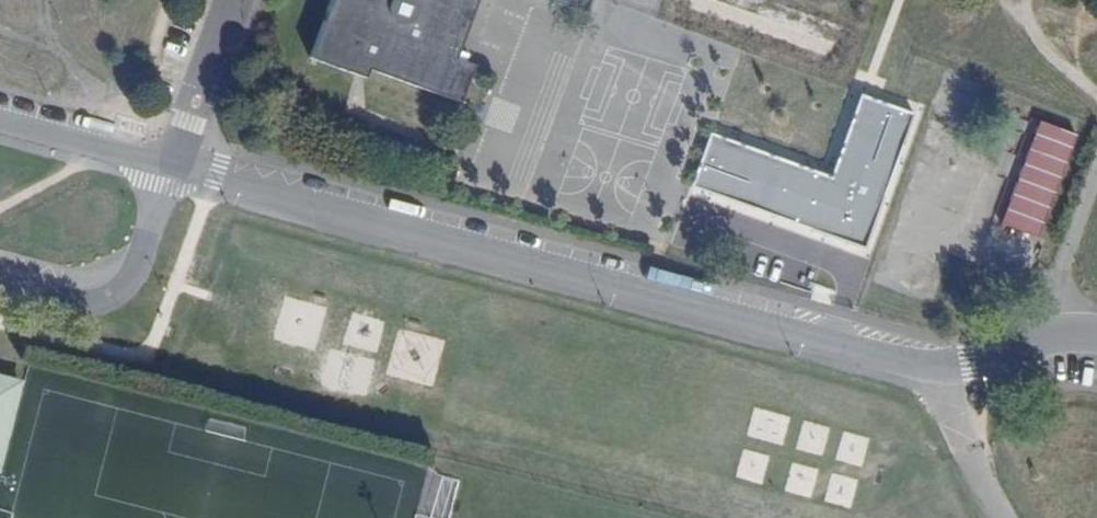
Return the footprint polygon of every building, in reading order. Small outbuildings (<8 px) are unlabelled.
[(466,0),(332,0),(311,58),(364,78),(367,68),(459,101),(473,65),(455,58),(445,55),(451,38),(465,32),(458,19),(464,1),(466,0)] [(476,0),(466,0),(464,1),(458,19),(465,32),(476,0)] [(585,13),(589,0),(550,0),(585,13)] [(672,24),(717,41),(732,75),(724,99),(771,115),(780,90),(810,75),(836,85),(853,38),(828,29),(814,0),(681,0),(672,24)] [(455,58),(465,32),(451,38),(445,55),(455,58)] [(921,114),(863,98),(834,178),(714,136),(693,184),(867,244),(921,114)] [(1030,118),(993,219),(1039,236),(1076,135),(1030,118)] [(16,380),(0,376),(0,444),(16,380)]
